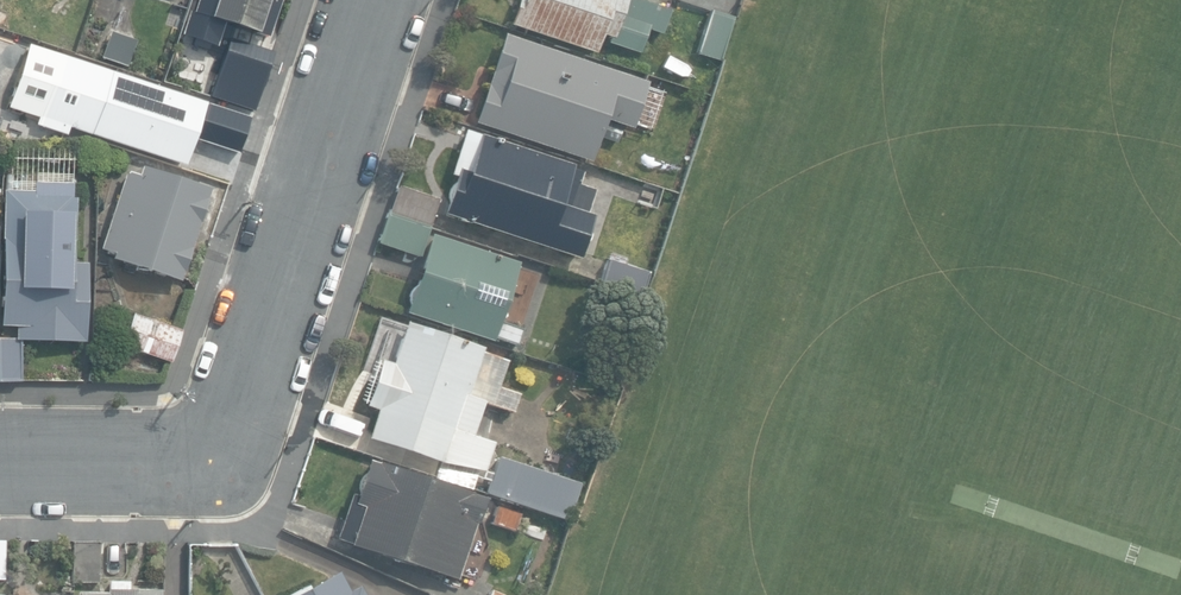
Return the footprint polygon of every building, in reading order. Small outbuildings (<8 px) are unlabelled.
[(215,47),(219,37),(224,39),(228,26),(255,35),(258,27),(269,31),(280,0),(198,0),(193,13),(189,12),(181,36),(215,47)] [(640,53),(648,30),(663,35),(671,9),(642,0),(517,0),(509,24),(597,52),(603,33),(609,35),(607,42),(640,53)] [(697,56),(720,63),(733,20),(710,13),(697,56)] [(102,54),(125,62),(135,35),(112,27),(102,54)] [(504,33),(474,123),(591,160),(605,119),(631,128),(647,81),(504,33)] [(265,70),(272,48),(246,38),(239,59),(181,39),(169,74),(244,100),(255,67),(265,70)] [(69,128),(185,166),(206,103),(60,54),(36,125),(66,135),(69,128)] [(443,214),(579,258),(594,214),(585,211),(593,189),(577,184),(581,171),(572,168),(574,164),(465,128),(450,174),(455,176),(443,214)] [(100,161),(117,167),(123,150),(106,144),(100,161)] [(418,168),(426,149),(414,144),(406,164),(418,168)] [(193,171),(230,184),(238,160),(201,148),(193,171)] [(98,253),(180,280),(202,213),(210,187),(141,164),(138,174),(126,170),(98,253)] [(85,341),(87,262),(73,262),(76,179),(35,178),(35,190),(4,189),(0,313),(0,325),(16,325),(16,339),(85,341)] [(399,184),(388,213),(429,228),(440,199),(399,184)] [(420,253),(429,228),(388,213),(379,238),(420,253)] [(494,337),(516,345),(522,328),(498,320),(517,262),(431,234),(405,312),(492,341),(494,337)] [(600,284),(641,297),(649,274),(608,260),(600,284)] [(122,345),(171,362),(182,329),(133,312),(122,345)] [(435,476),(470,488),(476,469),(483,472),(494,441),(473,434),(483,403),(512,412),(519,392),(498,385),(507,359),(480,351),(481,346),(405,321),(392,362),(380,358),(365,404),(376,408),(367,437),(440,461),(435,476)] [(21,381),(22,340),(0,339),(0,381),(21,381)] [(485,495),(566,521),(577,489),(523,472),(525,467),(497,458),(485,495)] [(350,545),(457,579),(475,521),(478,521),(485,497),(471,493),(471,491),(379,461),(378,463),(368,459),(357,495),(351,493),(337,538),(351,543),(350,545)] [(491,522),(514,530),(520,513),(497,505),(491,522)] [(72,582),(98,582),(98,541),(72,541),(72,582)] [(360,586),(348,591),(338,571),(294,594),(365,594),(360,586)] [(158,589),(129,589),(130,581),(109,581),(109,592),(77,592),(77,594),(158,594),(158,589)]
